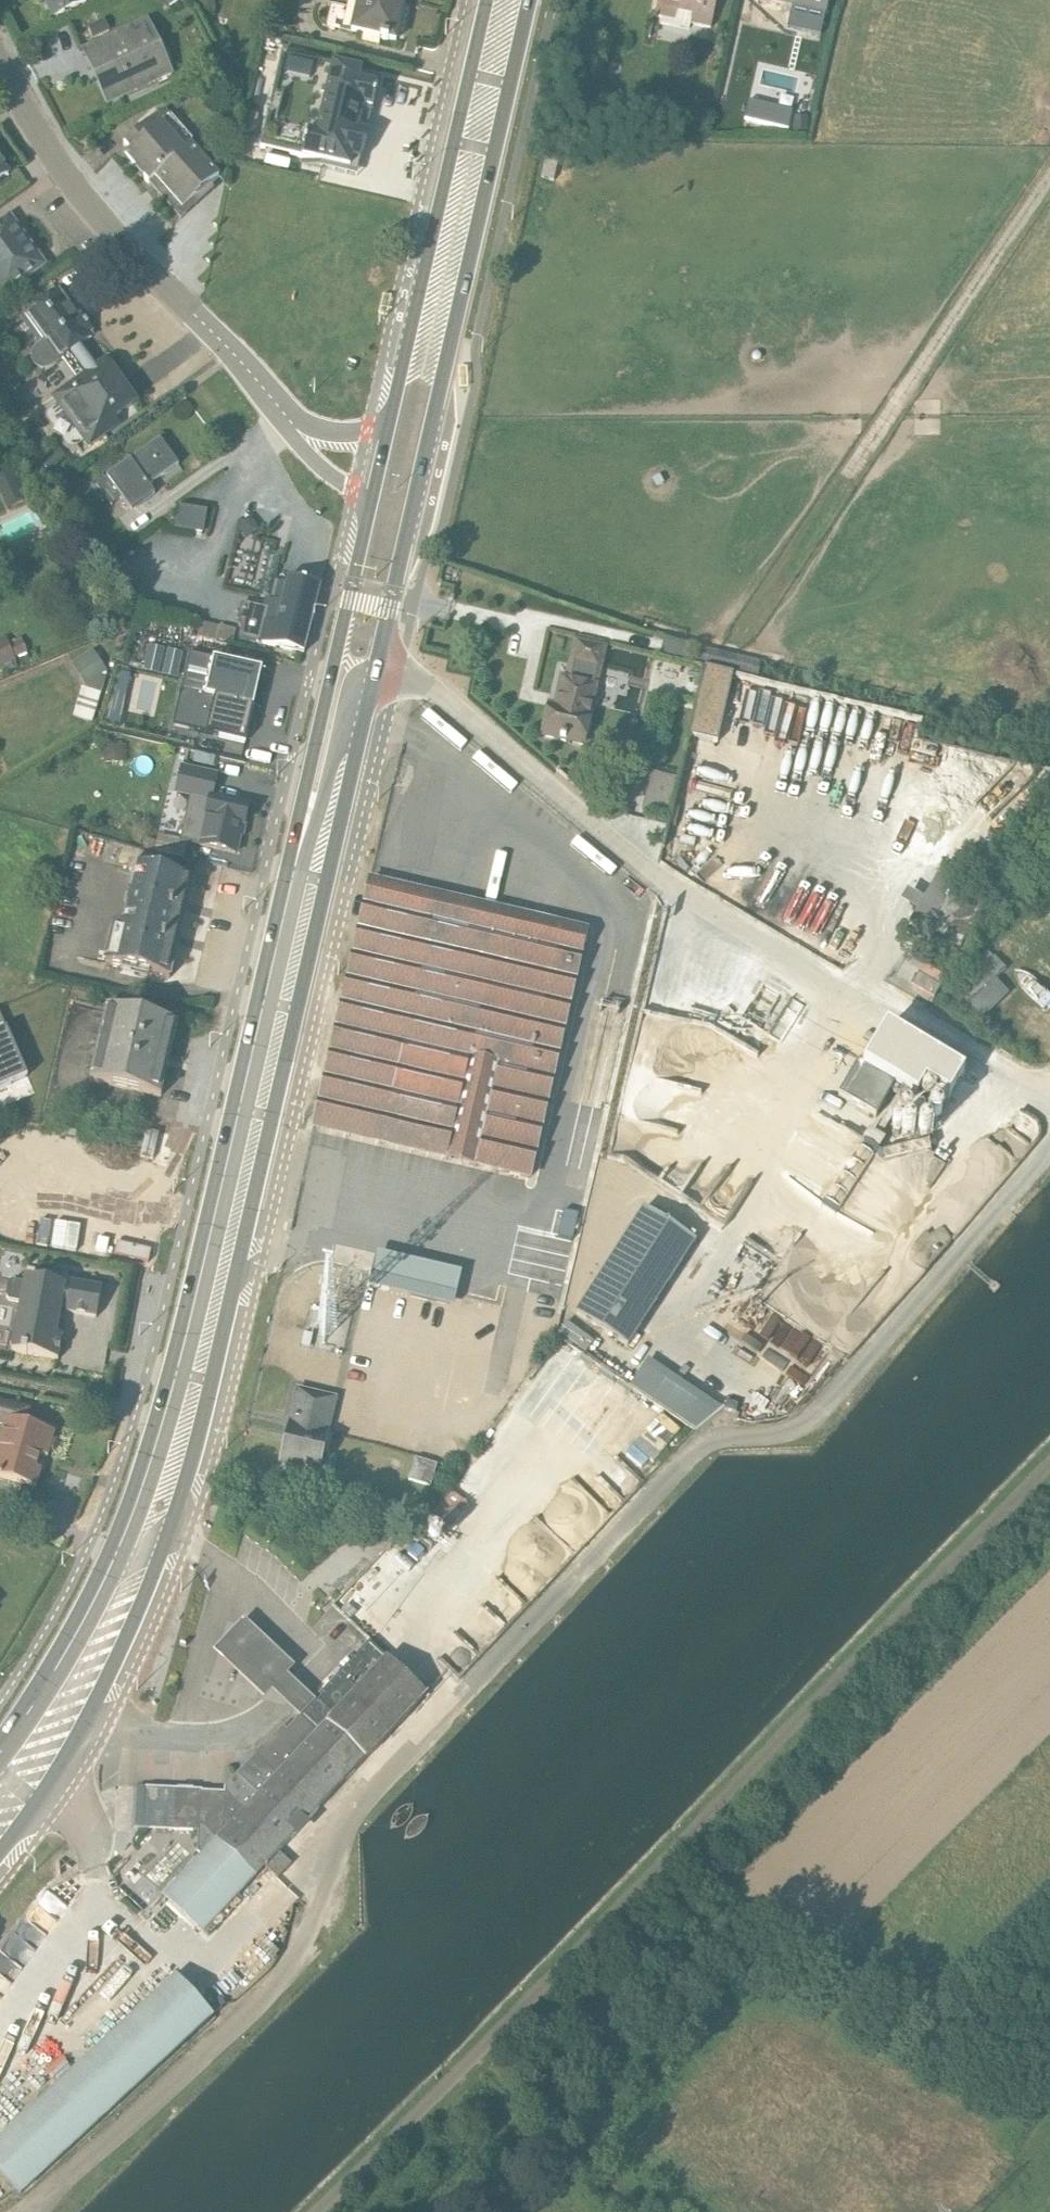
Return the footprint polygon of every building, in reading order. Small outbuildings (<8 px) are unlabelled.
[(87,0),(42,0),(50,19),(51,19),(88,2),(87,0)] [(405,2),(396,0),(357,0),(349,34),(396,44),(405,2)] [(659,23),(688,29),(689,25),(710,28),(716,0),(663,0),(658,17),(660,18),(659,23)] [(824,16),(827,0),(757,0),(824,16)] [(80,51),(106,107),(173,78),(167,64),(171,62),(162,43),(158,43),(147,20),(80,51)] [(281,53),(259,148),(322,163),(320,167),(357,176),(377,86),(359,81),(361,71),(360,71),(282,53),(281,53)] [(163,109),(123,144),(129,152),(124,157),(148,184),(179,219),(214,190),(210,185),(219,177),(190,144),(192,142),(163,109)] [(0,163),(0,182),(9,175),(0,163)] [(0,221),(0,294),(3,298),(47,266),(9,215),(0,221)] [(78,316),(58,290),(25,312),(26,315),(24,317),(41,341),(35,346),(32,351),(30,356),(31,361),(36,367),(41,369),(47,369),(52,366),(58,361),(61,358),(84,345),(94,337),(91,334),(93,332),(81,314),(78,316)] [(96,361),(84,345),(61,358),(76,378),(50,398),(88,451),(121,427),(116,422),(139,404),(106,359),(106,358),(102,361),(100,359),(96,361)] [(96,485),(110,505),(122,499),(131,511),(153,495),(148,487),(177,465),(159,439),(96,485)] [(7,464),(0,468),(0,493),(6,507),(7,507),(24,499),(7,464)] [(206,512),(177,506),(173,529),(202,534),(206,512)] [(303,653),(320,585),(319,584),(286,577),(285,582),(274,580),(280,555),(267,552),(257,596),(269,599),(264,598),(262,607),(241,602),(237,621),(242,623),(238,637),(303,653)] [(194,623),(191,635),(196,636),(195,638),(214,643),(215,640),(231,644),(234,630),(199,622),(199,624),(194,623)] [(17,667),(14,658),(16,657),(18,660),(28,656),(21,638),(8,644),(4,637),(0,639),(0,675),(17,667)] [(584,747),(608,645),(572,637),(563,676),(559,675),(553,703),(546,702),(538,737),(584,747)] [(659,655),(683,660),(686,646),(662,640),(659,655)] [(147,645),(144,672),(181,676),(184,650),(147,645)] [(755,676),(758,661),(694,645),(691,661),(755,676)] [(105,672),(92,650),(71,664),(87,689),(81,688),(73,716),(91,721),(105,672)] [(199,695),(192,730),(243,743),(244,743),(259,670),(194,654),(185,692),(199,695)] [(732,674),(704,667),(688,736),(716,743),(732,674)] [(125,762),(126,745),(103,745),(103,762),(125,762)] [(213,796),(218,775),(180,766),(174,793),(189,796),(179,838),(158,834),(154,853),(183,859),(187,842),(234,854),(237,854),(241,837),(243,837),(250,805),(213,796)] [(677,776),(650,770),(641,809),(667,815),(677,776)] [(136,863),(120,923),(179,939),(194,880),(136,863)] [(899,901),(915,910),(910,921),(959,951),(985,905),(935,875),(922,898),(906,889),(899,901)] [(316,1135),(539,1178),(589,924),(367,880),(316,1135)] [(112,922),(103,963),(121,968),(120,971),(147,978),(148,974),(170,979),(179,939),(112,922)] [(993,958),(946,1004),(980,1035),(990,1025),(984,1019),(1008,995),(995,980),(1005,970),(993,958)] [(160,1096),(177,1024),(106,1007),(88,1080),(160,1096)] [(855,1062),(837,1094),(875,1116),(892,1085),(915,1099),(924,1084),(947,1098),(962,1074),(885,1027),(861,1066),(855,1062)] [(643,1207),(575,1313),(627,1347),(695,1242),(643,1207)] [(576,1238),(580,1211),(566,1209),(562,1236),(576,1238)] [(950,1243),(946,1232),(941,1228),(930,1235),(923,1233),(913,1244),(917,1251),(911,1260),(914,1265),(926,1268),(950,1243)] [(371,1288),(456,1305),(463,1271),(378,1254),(371,1288)] [(95,1319),(101,1287),(70,1282),(70,1287),(23,1279),(22,1282),(11,1281),(7,1284),(5,1297),(7,1301),(18,1304),(13,1334),(10,1335),(9,1344),(10,1348),(10,1352),(58,1361),(62,1338),(56,1336),(62,1308),(65,1309),(64,1313),(95,1319)] [(647,1363),(633,1384),(702,1430),(716,1409),(647,1363)] [(295,1387),(284,1466),(324,1472),(335,1393),(295,1387)] [(0,1401),(0,1427),(2,1428),(0,1435),(0,1478),(23,1485),(35,1488),(41,1470),(36,1469),(39,1455),(47,1457),(54,1433),(27,1424),(30,1410),(30,1409),(0,1401)] [(415,1457),(408,1480),(430,1487),(437,1464),(415,1457)] [(464,1466),(446,1491),(462,1502),(480,1477),(464,1466)] [(403,1514),(396,1498),(378,1507),(385,1523),(403,1514)] [(415,1545),(407,1555),(416,1562),(424,1553),(415,1545)] [(270,1644),(244,1619),(213,1652),(242,1679),(263,1699),(271,1691),(300,1717),(314,1702),(286,1675),(294,1666),(270,1644)] [(254,1755),(275,1775),(386,1657),(369,1641),(314,1702),(300,1717),(297,1716),(286,1729),(282,1726),(254,1755)] [(278,1852),(425,1694),(386,1657),(215,1839),(255,1877),(265,1868),(277,1879),(291,1864),(278,1852)] [(275,1775),(254,1755),(223,1787),(223,1792),(134,1787),(133,1788),(131,1827),(132,1828),(196,1832),(195,1850),(200,1855),(200,1856),(162,1896),(202,1934),(255,1877),(215,1839),(275,1775)] [(20,2193),(211,2017),(174,1976),(0,2139),(0,2171),(20,2193)]
